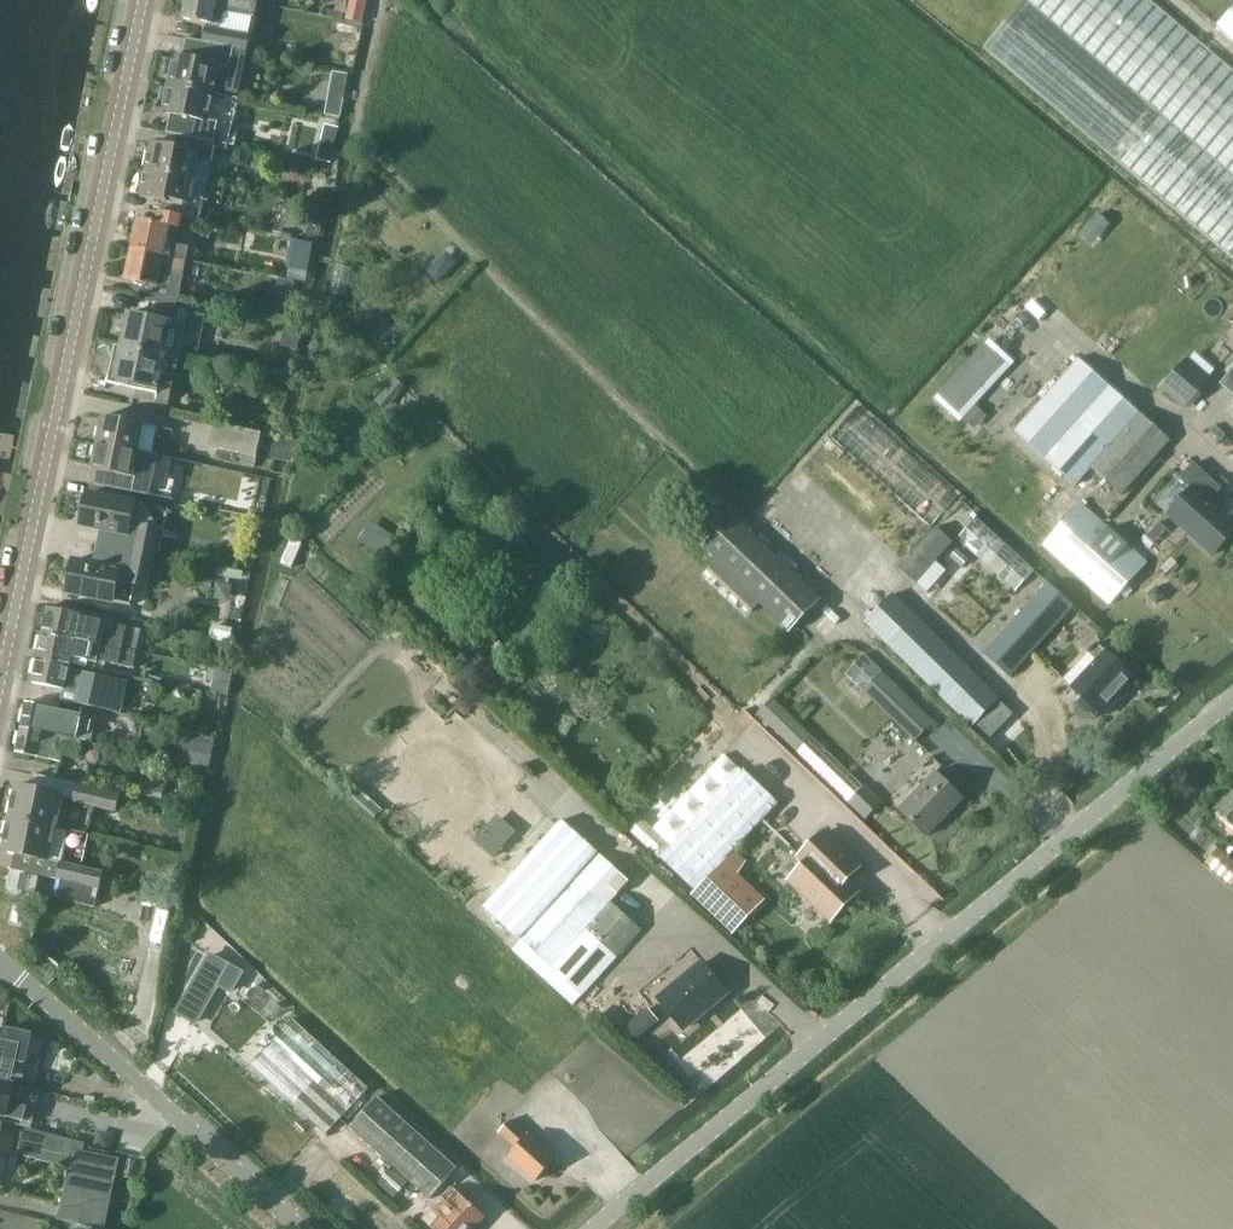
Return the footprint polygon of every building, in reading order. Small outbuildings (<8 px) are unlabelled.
[(183,16),(213,23),(216,7),(236,11),(238,0),(186,0),(183,16)] [(345,19),(364,23),(368,0),(349,0),(345,19)] [(985,48),(1232,258),(1232,69),(1151,0),(1026,0),(985,48)] [(1232,40),(1232,6),(1216,25),(1232,40)] [(203,42),(187,39),(187,40),(194,42),(191,59),(178,56),(176,67),(172,66),(169,84),(214,94),(220,66),(231,69),(235,49),(237,49),(238,47),(249,50),(252,36),(240,34),(240,36),(206,29),(203,42)] [(326,115),(341,118),(348,74),(333,71),(326,115)] [(214,94),(169,84),(165,101),(168,102),(166,113),(179,115),(175,133),(167,131),(167,133),(181,136),(181,138),(199,142),(199,140),(215,143),(219,123),(209,120),(214,94)] [(149,144),(144,170),(209,183),(213,165),(211,165),(215,145),(199,142),(181,138),(178,150),(149,144)] [(321,143),(318,160),(332,163),(336,146),(321,143)] [(209,183),(144,170),(138,194),(162,199),(159,212),(183,217),(183,215),(200,219),(204,199),(206,200),(209,183)] [(183,217),(159,212),(158,212),(156,222),(139,219),(132,249),(186,260),(189,249),(177,246),(183,217)] [(1100,216),(1080,237),(1093,249),(1113,227),(1100,216)] [(314,244),(297,240),(289,278),(307,281),(314,244)] [(178,300),(186,260),(132,249),(125,280),(137,282),(135,291),(178,300)] [(127,315),(120,347),(163,357),(169,330),(181,332),(186,311),(157,305),(154,320),(127,315)] [(972,419),(1020,367),(988,338),(940,391),(972,419)] [(163,357),(120,347),(113,380),(139,386),(136,402),(166,408),(171,383),(158,380),(163,357)] [(1076,485),(1092,467),(1122,495),(1172,439),(1140,411),(1081,358),(1015,430),(1076,485)] [(1187,359),(1162,388),(1184,407),(1209,378),(1187,359)] [(1221,383),(1232,394),(1232,369),(1221,383)] [(95,427),(94,436),(98,439),(98,442),(142,451),(148,424),(103,415),(101,425),(95,427)] [(258,456),(263,433),(215,422),(210,447),(258,456)] [(92,445),(90,455),(95,459),(93,468),(124,474),(121,489),(148,495),(149,495),(171,499),(179,459),(142,451),(98,442),(98,444),(92,445)] [(1170,514),(1214,554),(1232,533),(1232,522),(1210,501),(1221,488),(1194,463),(1181,477),(1193,488),(1170,514)] [(86,497),(80,526),(110,532),(107,544),(158,555),(158,553),(161,553),(170,509),(87,492),(86,497)] [(1110,604),(1148,562),(1082,502),(1043,543),(1110,604)] [(790,633),(823,599),(735,514),(703,548),(790,633)] [(1016,591),(1035,570),(977,517),(958,538),(1016,591)] [(954,542),(937,527),(901,568),(918,583),(954,542)] [(73,563),(66,597),(129,610),(133,590),(146,593),(147,588),(150,589),(158,555),(107,544),(106,553),(102,568),(73,563)] [(1075,606),(1050,583),(985,655),(1010,678),(1075,606)] [(972,727),(1001,697),(895,593),(866,623),(972,727)] [(48,608),(43,633),(136,653),(141,628),(106,620),(105,622),(79,616),(79,614),(48,608)] [(136,653),(43,633),(38,657),(68,663),(70,656),(98,662),(99,658),(133,666),(136,653)] [(1074,688),(1084,697),(1078,704),(1079,714),(1086,720),(1095,719),(1102,713),(1105,716),(1138,679),(1098,644),(1088,654),(1097,662),(1074,688)] [(866,654),(847,673),(915,742),(936,721),(866,654)] [(68,663),(38,657),(33,682),(66,689),(62,701),(78,704),(78,705),(119,716),(126,681),(71,669),(71,670),(67,670),(68,663)] [(760,708),(841,794),(857,779),(777,693),(760,708)] [(26,705),(21,729),(81,742),(84,727),(67,723),(69,714),(26,705)] [(1002,724),(990,713),(979,726),(990,737),(1002,724)] [(81,742),(21,729),(15,753),(58,762),(60,753),(78,757),(81,742)] [(178,755),(210,764),(217,739),(185,731),(178,755)] [(928,838),(967,798),(937,770),(898,809),(928,838)] [(697,891),(780,804),(746,771),(662,858),(697,891)] [(16,788),(9,820),(84,837),(91,805),(119,811),(121,800),(77,790),(75,801),(16,788)] [(1219,811),(1232,823),(1232,795),(1219,811)] [(495,853),(518,828),(500,811),(477,835),(495,853)] [(84,837),(9,820),(2,852),(61,865),(59,875),(103,885),(106,871),(78,864),(84,837)] [(631,881),(564,820),(485,907),(583,995),(619,957),(643,929),(612,901),(631,881)] [(860,867),(825,833),(801,857),(808,864),(791,881),(832,920),(859,892),(844,878),(856,865),(859,868),(860,867)] [(735,853),(695,895),(734,932),(764,900),(736,873),(745,863),(735,853)] [(41,878),(22,874),(18,890),(36,895),(41,878)] [(96,905),(91,917),(117,928),(122,916),(96,905)] [(232,991),(242,973),(211,955),(179,1012),(197,1023),(219,984),(232,991)] [(683,1029),(727,993),(702,962),(658,998),(683,1029)] [(636,1038),(660,1016),(648,1004),(624,1026),(636,1038)] [(327,1134),(370,1088),(294,1018),(251,1064),(327,1134)] [(31,1084),(42,1040),(1,1030),(0,1033),(0,1077),(31,1084)] [(0,1082),(0,1119),(13,1122),(19,1096),(1,1093),(3,1083),(0,1082)] [(431,1199),(459,1168),(378,1096),(351,1127),(431,1199)] [(535,1181),(555,1160),(508,1118),(496,1131),(515,1148),(507,1157),(535,1181)] [(1,1189),(9,1154),(10,1155),(11,1152),(66,1167),(56,1220),(100,1228),(104,1228),(118,1158),(81,1149),(83,1142),(16,1125),(13,1136),(0,1134),(0,1189),(1,1189)] [(484,1216),(453,1188),(443,1200),(448,1206),(429,1227),(431,1228),(472,1228),(484,1216)]
